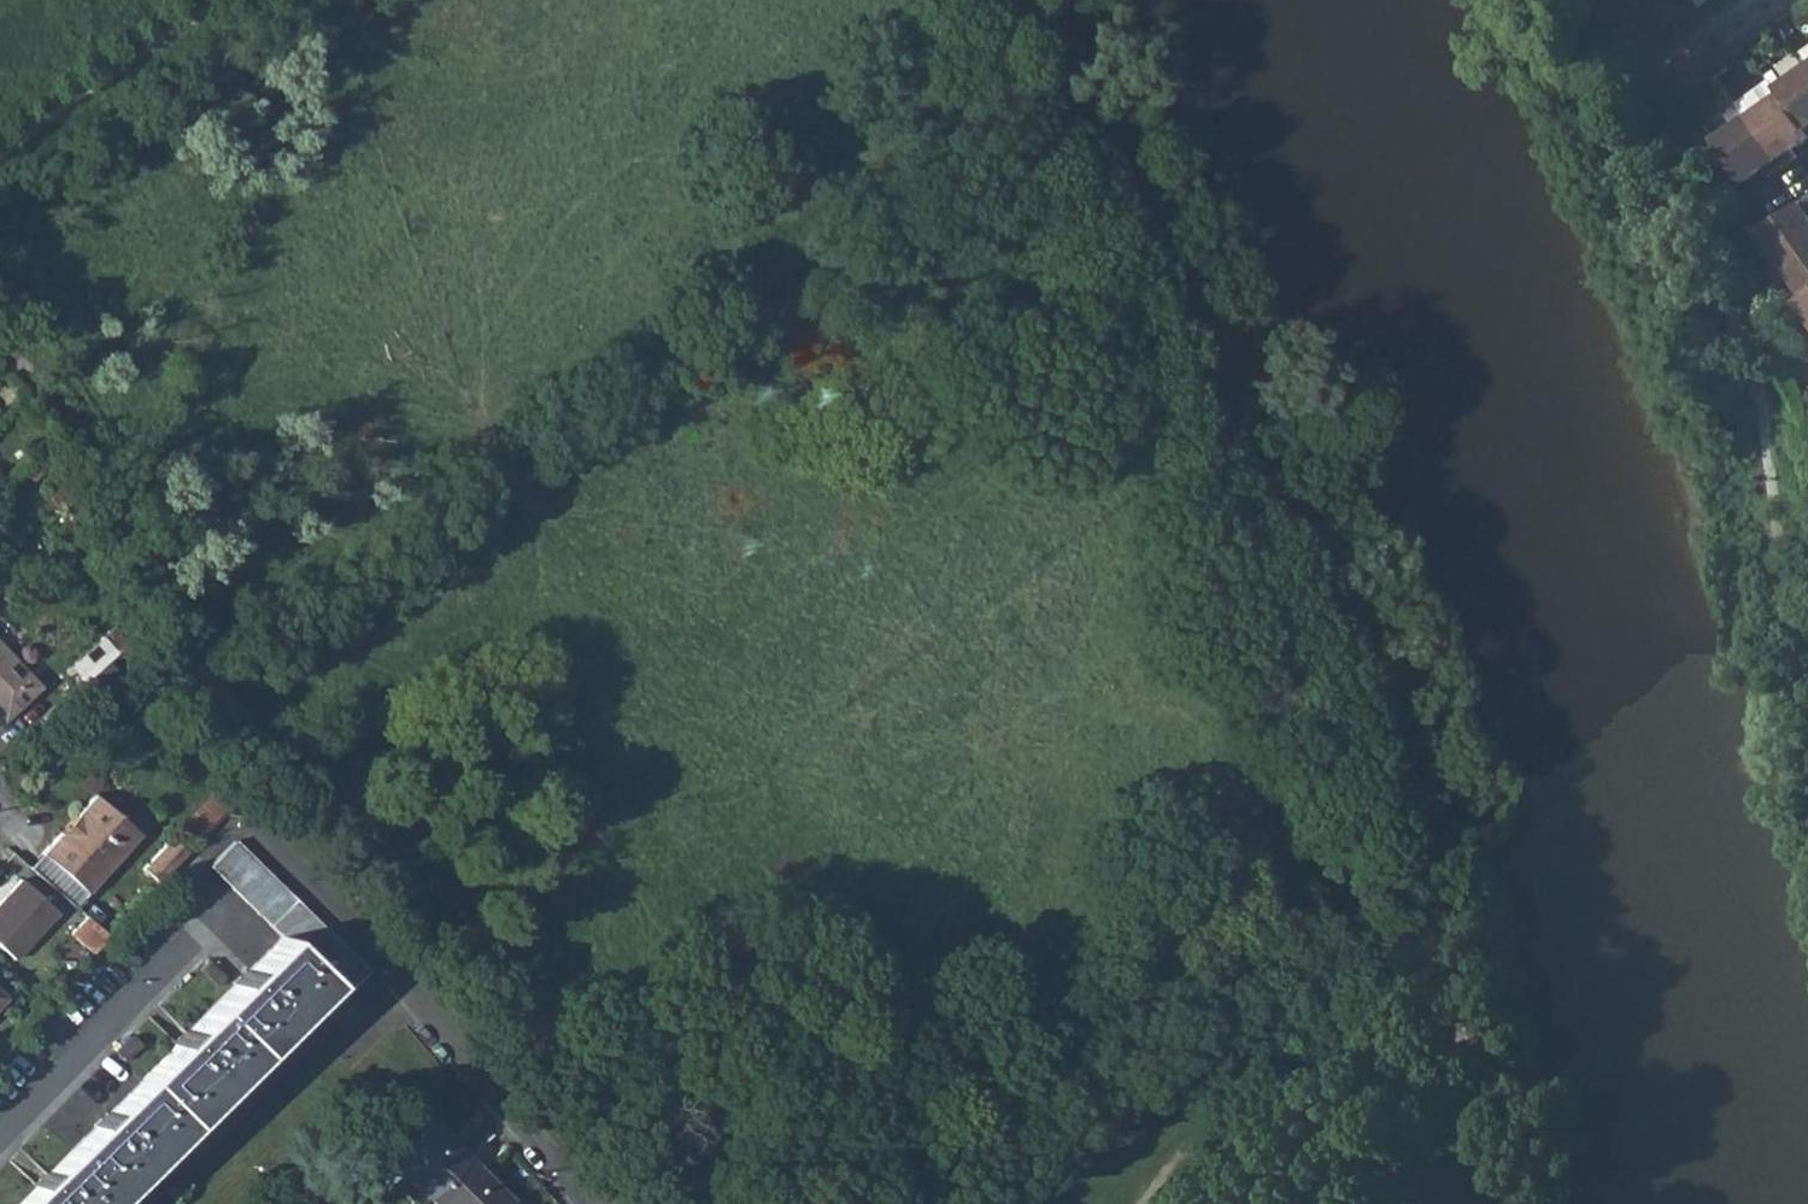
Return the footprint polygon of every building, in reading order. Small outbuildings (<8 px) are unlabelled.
[(1807,136),(1807,69),(1806,67),(1774,90),(1807,136)] [(1774,90),(1768,81),(1736,103),(1782,166),(1797,154),(1796,152),(1794,149),(1807,138),(1807,136),(1774,90)] [(1782,166),(1736,103),(1703,127),(1745,184),(1765,169),(1768,174),(1769,175),(1781,167),(1782,166)] [(1782,267),(1807,248),(1807,199),(1759,234),(1782,267)] [(1804,297),(1807,294),(1807,248),(1782,267),(1804,297)] [(1807,318),(1807,294),(1804,297),(1796,302),(1807,318)] [(85,676),(115,645),(100,630),(69,661),(85,676)] [(42,682),(0,639),(0,711),(7,718),(42,682)] [(232,792),(215,778),(173,827),(190,842),(232,792)] [(63,832),(33,867),(76,904),(139,832),(96,794),(79,815),(82,818),(67,835),(63,832)] [(171,830),(143,862),(161,876),(187,845),(171,830)] [(108,1114),(107,1114),(94,1127),(95,1128),(48,1175),(48,1174),(35,1186),(36,1188),(21,1203),(111,1203),(166,1148),(246,1066),(327,983),(341,997),(366,973),(287,894),(275,882),(235,841),(210,867),(281,938),(247,974),(245,972),(232,984),(235,987),(187,1034),(185,1033),(176,1042),(173,1044),(176,1047),(108,1114)] [(57,914),(20,881),(0,904),(0,946),(16,961),(57,914)] [(105,928),(87,913),(72,932),(95,952),(111,935),(105,928)] [(430,1198),(469,1158),(425,1114),(390,1149),(406,1165),(401,1170),(402,1171),(430,1198)] [(390,1149),(372,1168),(388,1185),(402,1171),(401,1170),(406,1165),(390,1149)] [(477,1166),(469,1158),(430,1198),(435,1203),(509,1203),(512,1201),(477,1166)]
